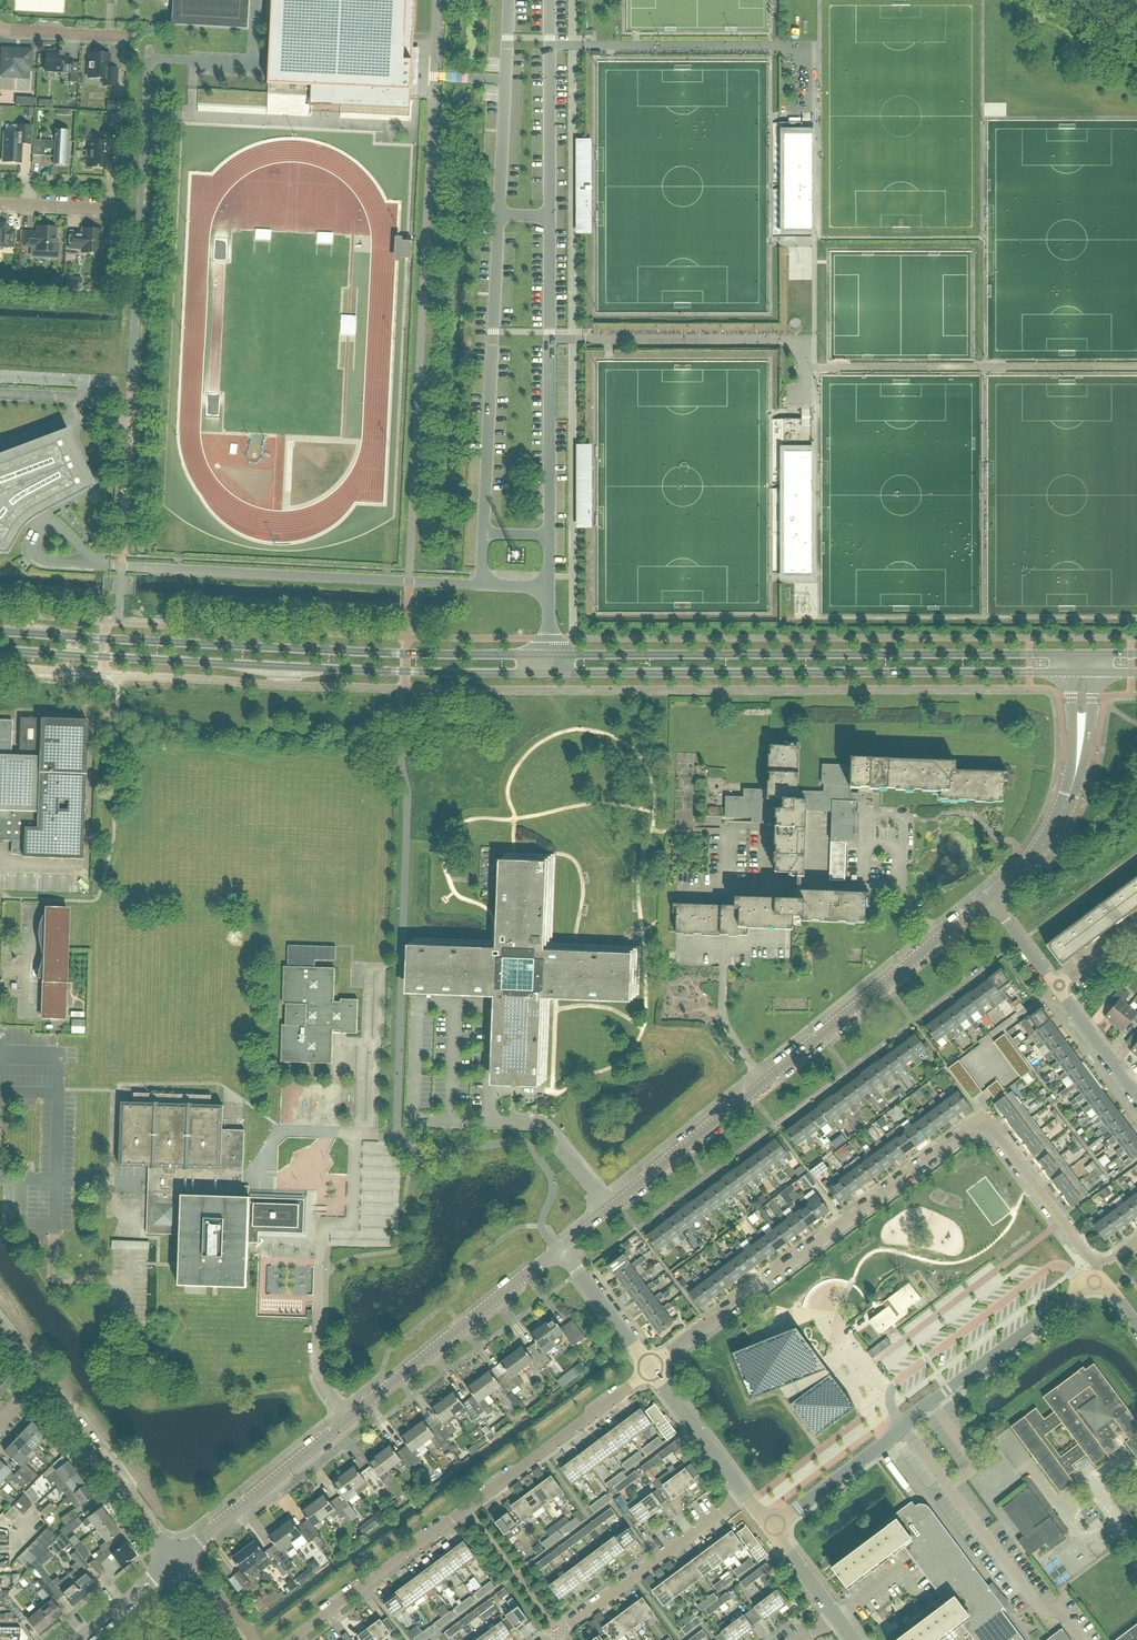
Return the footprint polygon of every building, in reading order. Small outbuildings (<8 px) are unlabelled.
[(173,25),(174,25),(248,29),(248,30),(249,30),(250,0),(174,0),(173,25)] [(310,96),(310,99),(310,105),(328,106),(410,110),(412,79),(416,80),(416,76),(417,73),(412,72),(415,0),(272,0),(268,94),(310,96)] [(30,70),(31,50),(3,49),(1,75),(21,76),(21,70),(30,70)] [(45,51),(44,71),(70,72),(71,58),(63,58),(63,52),(45,51)] [(109,68),(109,54),(89,53),(88,78),(107,79),(107,86),(116,87),(117,69),(109,68)] [(33,106),(33,98),(15,97),(15,105),(33,106)] [(784,189),(784,238),(812,238),(812,123),(802,123),(786,123),(784,123),(784,185),(784,189)] [(4,133),(2,162),(21,163),(22,144),(31,144),(32,127),(17,126),(16,133),(4,133)] [(55,137),(55,143),(52,143),(52,141),(41,140),(34,140),(33,155),(40,156),(40,155),(44,156),(44,149),(52,149),(52,148),(54,148),(53,165),(67,166),(69,131),(55,130),(55,134),(54,134),(54,137),(55,137)] [(85,151),(85,158),(87,158),(87,167),(106,168),(107,149),(116,149),(116,134),(102,133),(101,141),(88,141),(88,151),(85,151)] [(588,234),(591,234),(592,139),(576,140),(576,233),(578,233),(588,234)] [(3,250),(3,247),(6,247),(13,247),(14,230),(7,230),(7,225),(0,225),(0,250),(3,250)] [(24,232),(23,246),(36,247),(36,251),(54,252),(56,228),(37,227),(37,233),(24,232)] [(102,246),(103,246),(103,238),(103,239),(100,239),(101,230),(82,229),(82,233),(70,232),(69,248),(81,249),(81,253),(100,254),(100,245),(102,245),(102,246)] [(335,247),(335,235),(319,235),(320,247),(335,247)] [(81,289),(81,285),(81,278),(65,277),(65,289),(81,289)] [(359,319),(346,318),(345,338),(358,338),(359,319)] [(443,365),(443,353),(433,353),(433,365),(443,365)] [(784,489),(784,574),(812,574),(812,419),(802,419),(784,419),(784,484),(784,489)] [(6,554),(16,536),(20,531),(23,526),(25,525),(30,520),(38,515),(41,513),(48,510),(93,486),(70,435),(67,428),(28,443),(4,452),(0,454),(0,554),(6,554)] [(586,445),(576,445),(576,530),(587,529),(591,529),(591,445),(586,445)] [(102,488),(96,491),(97,492),(101,501),(107,498),(102,488)] [(40,719),(20,718),(19,750),(39,751),(39,757),(11,755),(12,720),(0,720),(0,835),(2,835),(2,841),(11,841),(11,854),(23,855),(23,857),(82,859),(87,720),(40,719)] [(752,818),(751,823),(771,824),(771,819),(778,819),(776,873),(802,874),(804,811),(832,812),(830,881),(857,882),(857,875),(851,875),(851,881),(845,880),(846,842),(839,841),(839,838),(846,838),(847,834),(844,833),(844,830),(854,831),(854,840),(851,839),(851,840),(855,840),(856,801),(850,801),(851,785),(879,786),(940,789),(940,798),(1003,800),(1004,774),(951,773),(951,764),(862,761),(862,757),(851,757),(851,767),(845,767),(845,765),(823,765),(822,785),(824,785),(824,792),(796,791),(797,746),(772,745),(771,790),(744,789),(743,797),(726,797),(725,807),(722,807),(722,817),(752,818)] [(410,947),(409,991),(497,994),(494,1083),(537,1084),(537,1082),(540,1082),(540,1079),(543,1079),(543,1077),(545,1077),(549,996),(629,999),(629,996),(632,997),(632,994),(635,994),(635,992),(636,951),(550,947),(551,945),(554,856),(511,855),(511,857),(508,857),(508,860),(505,860),(505,862),(502,862),(499,943),(499,945),(417,942),(416,942),(416,945),(413,945),(413,947),(410,947)] [(1123,918),(1136,908),(1136,877),(1108,899),(1123,918)] [(676,906),(675,931),(670,931),(748,934),(748,925),(793,927),(794,915),(802,915),(802,918),(866,920),(866,895),(802,893),(802,900),(784,899),(784,901),(739,900),(739,909),(676,906)] [(1077,922),(1092,941),(1123,918),(1108,899),(1077,922)] [(40,962),(39,965),(39,967),(38,969),(37,971),(37,973),(37,975),(37,977),(37,979),(38,979),(38,978),(43,979),(42,1018),(63,1019),(67,909),(46,908),(45,913),(44,913),(42,915),(41,917),(40,919),(39,921),(39,924),(38,926),(38,929),(37,931),(37,934),(37,936),(38,939),(38,941),(38,943),(39,946),(40,948),(40,951),(41,953),(41,955),(41,958),(40,960),(40,962)] [(1061,965),(1092,941),(1077,922),(1046,945),(1061,965)] [(336,961),(336,947),(288,945),(287,967),(284,966),(283,1004),(286,1004),(286,1025),(282,1024),(281,1062),(332,1064),(333,1030),(340,1031),(340,1033),(357,1034),(358,1000),(341,999),(341,1002),(334,1002),(335,968),(315,967),(315,960),(336,961)] [(1003,991),(1003,992),(1012,985),(1001,970),(990,978),(1000,993),(1003,991)] [(990,978),(979,987),(990,1001),(992,999),(992,1000),(998,995),(1003,1002),(1005,1005),(1010,1002),(1007,999),(1008,998),(1003,992),(1003,991),(1000,993),(990,978)] [(997,1006),(992,1000),(992,999),(990,1001),(979,987),(968,995),(979,1009),(981,1007),(981,1008),(988,1003),(992,1009),(997,1006)] [(1114,1024),(1129,1006),(1124,1002),(1130,995),(1120,987),(1109,1001),(1114,1005),(1104,1017),(1114,1024)] [(968,995),(957,1003),(968,1017),(970,1015),(971,1016),(977,1011),(982,1018),(987,1025),(991,1022),(986,1015),(986,1014),(981,1008),(981,1007),(979,1009),(968,995)] [(1023,1007),(1020,1002),(1014,1007),(1018,1011),(1023,1007)] [(978,1026),(971,1016),(970,1015),(968,1017),(957,1003),(947,1011),(957,1025),(960,1023),(960,1024),(966,1019),(974,1029),(978,1026)] [(1114,1024),(1123,1032),(1132,1020),(1136,1024),(1136,1013),(1129,1006),(1114,1024)] [(1026,1021),(1034,1031),(1049,1020),(1041,1009),(1026,1021)] [(947,1011),(936,1019),(947,1033),(949,1031),(949,1032),(955,1027),(963,1038),(968,1034),(965,1030),(960,1024),(960,1023),(957,1025),(947,1011)] [(936,1019),(925,1027),(936,1042),(945,1035),(950,1042),(954,1038),(949,1032),(949,1031),(947,1033),(936,1019)] [(71,1020),(71,1033),(84,1034),(85,1020),(71,1020)] [(1034,1031),(1041,1040),(1035,1045),(1038,1049),(1045,1045),(1045,1044),(1043,1041),(1057,1031),(1049,1020),(1034,1031)] [(1017,1044),(1029,1035),(1024,1028),(1016,1034),(1017,1035),(1012,1039),(1017,1044)] [(1065,1041),(1057,1031),(1043,1041),(1045,1044),(1045,1045),(1049,1051),(1043,1056),(1046,1060),(1053,1055),(1051,1052),(1065,1041)] [(927,1047),(925,1049),(915,1034),(904,1043),(915,1057),(916,1056),(917,1056),(923,1051),(928,1058),(932,1055),(927,1047)] [(1005,1035),(995,1042),(994,1043),(997,1048),(1008,1040),(1005,1035)] [(997,1048),(1001,1053),(1012,1045),(1008,1040),(997,1048)] [(1073,1052),(1065,1041),(1051,1052),(1053,1055),(1057,1061),(1051,1066),(1054,1071),(1061,1066),(1059,1063),(1073,1052)] [(915,1057),(904,1043),(893,1051),(904,1065),(906,1064),(912,1060),(917,1066),(922,1063),(917,1056),(916,1056),(915,1057)] [(1012,1045),(1001,1053),(1005,1058),(1016,1050),(1012,1045)] [(1005,1058),(1009,1064),(1020,1056),(1016,1050),(1005,1058)] [(904,1065),(893,1051),(883,1059),(893,1073),(895,1072),(902,1067),(907,1074),(911,1071),(906,1064),(904,1065)] [(1062,1081),(1069,1076),(1067,1074),(1081,1063),(1073,1052),(1059,1063),(1061,1066),(1065,1072),(1059,1077),(1062,1081)] [(1020,1056),(1009,1064),(1013,1069),(1024,1061),(1020,1056)] [(893,1073),(883,1059),(872,1067),(883,1081),(885,1080),(891,1076),(896,1082),(900,1079),(895,1072),(893,1073)] [(962,1066),(959,1062),(958,1061),(948,1069),(952,1074),(962,1066)] [(1013,1069),(1017,1074),(1028,1066),(1024,1061),(1013,1069)] [(1090,1074),(1081,1063),(1067,1074),(1069,1076),(1073,1083),(1060,1093),(1063,1098),(1077,1087),(1075,1085),(1090,1074)] [(962,1066),(952,1074),(956,1079),(966,1071),(962,1066)] [(1032,1071),(1028,1066),(1017,1074),(1021,1080),(1028,1074),(1032,1071)] [(883,1081),(872,1067),(861,1075),(872,1089),(874,1088),(880,1083),(885,1090),(890,1087),(885,1080),(883,1081)] [(970,1076),(966,1071),(956,1079),(960,1084),(970,1076)] [(1073,1107),(1085,1098),(1083,1095),(1098,1085),(1090,1074),(1075,1085),(1077,1087),(1081,1094),(1070,1103),(1073,1107)] [(872,1089),(861,1075),(850,1083),(861,1097),(863,1096),(870,1091),(877,1102),(882,1098),(874,1088),(872,1089)] [(974,1082),(970,1076),(960,1084),(964,1090),(974,1082)] [(1000,1095),(1005,1091),(997,1081),(992,1084),(1000,1095)] [(978,1087),(974,1082),(964,1090),(968,1095),(978,1087)] [(868,1103),(863,1096),(861,1097),(850,1083),(840,1091),(850,1105),(852,1104),(853,1104),(859,1099),(864,1106),(868,1103)] [(993,1098),(994,1099),(1000,1095),(992,1084),(987,1088),(993,1097),(993,1098)] [(1106,1095),(1098,1085),(1083,1095),(1085,1098),(1089,1104),(1083,1109),(1082,1108),(1076,1112),(1079,1116),(1085,1112),(1086,1113),(1093,1109),(1093,1108),(1091,1106),(1106,1095)] [(968,1095),(972,1100),(982,1092),(978,1087),(968,1095)] [(840,1091),(829,1099),(840,1113),(842,1112),(848,1107),(853,1114),(857,1111),(853,1104),(852,1104),(850,1105),(840,1091)] [(947,1100),(958,1115),(969,1106),(958,1091),(948,1098),(944,1092),(939,1096),(944,1102),(947,1100)] [(1005,1117),(1022,1104),(1012,1091),(1008,1094),(1005,1091),(1000,1095),(994,1099),(997,1102),(994,1104),(1000,1113),(1001,1112),(1005,1117)] [(122,1102),(119,1166),(149,1167),(147,1234),(180,1235),(179,1285),(246,1288),(248,1243),(253,1243),(259,1238),(259,1232),(304,1234),(305,1200),(238,1198),(239,1181),(236,1181),(237,1170),(243,1171),(245,1135),(245,1130),(223,1129),(224,1106),(212,1105),(212,1096),(134,1093),(134,1102),(122,1102)] [(1093,1108),(1093,1109),(1097,1115),(1091,1120),(1094,1124),(1101,1119),(1099,1117),(1114,1106),(1106,1095),(1091,1106),(1093,1108)] [(831,1120),(838,1115),(842,1122),(847,1119),(842,1112),(840,1113),(829,1099),(818,1107),(829,1121),(831,1120)] [(947,1123),(958,1115),(947,1100),(944,1102),(938,1106),(933,1100),(929,1104),(933,1110),(936,1108),(947,1123)] [(1031,1117),(1022,1104),(1005,1117),(1008,1122),(1007,1122),(1013,1131),(1031,1117)] [(1122,1117),(1114,1106),(1099,1117),(1101,1119),(1105,1126),(1099,1130),(1102,1134),(1102,1135),(1109,1130),(1107,1128),(1122,1117)] [(818,1107),(807,1115),(818,1130),(820,1128),(821,1128),(827,1123),(832,1130),(836,1127),(831,1120),(829,1121),(818,1107)] [(936,1131),(947,1123),(936,1108),(933,1110),(927,1114),(922,1108),(918,1112),(922,1118),(923,1118),(925,1116),(936,1131)] [(1051,1112),(1056,1118),(1059,1115),(1054,1109),(1051,1112)] [(807,1115),(797,1123),(807,1138),(810,1136),(816,1131),(821,1138),(825,1134),(821,1128),(820,1128),(818,1130),(807,1115)] [(1064,1122),(1059,1115),(1056,1118),(1060,1124),(1064,1122)] [(922,1118),(916,1122),(912,1116),(907,1119),(912,1125),(912,1126),(914,1124),(926,1139),(936,1131),(925,1116),(923,1118),(922,1118)] [(1024,1143),(1041,1130),(1031,1117),(1013,1131),(1019,1139),(1020,1138),(1024,1143)] [(1130,1128),(1122,1117),(1107,1128),(1109,1130),(1113,1136),(1103,1144),(1106,1149),(1117,1141),(1117,1140),(1115,1138),(1130,1128)] [(815,1142),(810,1136),(807,1138),(797,1123),(786,1132),(797,1146),(805,1139),(810,1146),(815,1142)] [(912,1125),(906,1130),(901,1124),(897,1128),(901,1134),(904,1132),(915,1148),(925,1140),(925,1139),(926,1139),(914,1124),(912,1126),(912,1125)] [(1130,1128),(1115,1138),(1117,1140),(1117,1141),(1121,1147),(1115,1152),(1118,1156),(1125,1151),(1123,1149),(1136,1139),(1136,1137),(1130,1128)] [(1050,1143),(1041,1130),(1024,1143),(1027,1147),(1026,1148),(1032,1156),(1050,1143)] [(1095,1130),(1086,1136),(1090,1142),(1099,1135),(1095,1130)] [(893,1140),(905,1156),(915,1148),(904,1132),(901,1134),(897,1137),(892,1131),(886,1136),(890,1142),(891,1142),(893,1140)] [(1105,1139),(1102,1135),(1102,1134),(1087,1145),(1091,1149),(1105,1139)] [(1070,1137),(1075,1144),(1078,1141),(1074,1135),(1070,1137)] [(286,1196),(340,1197),(340,1138),(324,1138),(324,1148),(306,1148),(306,1157),(312,1157),(312,1165),(312,1180),(323,1180),(323,1188),(286,1188),(286,1196)] [(793,1159),(788,1152),(786,1153),(776,1139),(765,1147),(776,1162),(777,1160),(777,1161),(784,1156),(788,1162),(793,1159)] [(1126,1167),(1133,1162),(1132,1160),(1136,1156),(1136,1139),(1123,1149),(1125,1151),(1129,1158),(1123,1162),(1126,1167)] [(890,1142),(884,1146),(879,1140),(875,1143),(880,1150),(882,1148),(893,1163),(899,1159),(900,1160),(905,1156),(893,1140),(891,1142),(890,1142)] [(1083,1148),(1078,1141),(1075,1144),(1080,1150),(1083,1148)] [(1043,1168),(1060,1156),(1050,1143),(1032,1156),(1038,1164),(1040,1163),(1043,1168)] [(776,1162),(765,1147),(754,1155),(765,1170),(767,1168),(767,1169),(773,1164),(778,1170),(782,1167),(777,1161),(777,1160),(776,1162)] [(880,1150),(873,1154),(869,1148),(864,1151),(869,1158),(871,1156),(883,1171),(893,1163),(882,1148),(880,1150)] [(1098,1159),(1103,1166),(1110,1161),(1105,1154),(1098,1159)] [(756,1176),(756,1177),(762,1172),(767,1178),(771,1175),(767,1169),(767,1168),(765,1170),(754,1155),(743,1163),(754,1178),(756,1176)] [(869,1158),(863,1162),(858,1156),(854,1159),(858,1166),(859,1166),(861,1164),(872,1179),(883,1171),(871,1156),(869,1158)] [(1069,1168),(1060,1156),(1043,1168),(1047,1173),(1045,1174),(1052,1182),(1069,1168)] [(1089,1163),(1094,1170),(1098,1167),(1093,1160),(1089,1163)] [(745,1184),(752,1180),(756,1186),(761,1183),(756,1177),(756,1176),(754,1178),(743,1163),(733,1171),(743,1186),(745,1184)] [(805,1171),(799,1163),(792,1168),(798,1176),(805,1171)] [(850,1172),(861,1187),(872,1179),(861,1164),(859,1166),(858,1166),(852,1170),(848,1164),(843,1167),(848,1174),(850,1172)] [(1098,1167),(1094,1170),(1104,1183),(1106,1181),(1106,1179),(1098,1167)] [(1062,1194),(1079,1181),(1069,1168),(1052,1182),(1058,1190),(1059,1189),(1062,1194)] [(733,1194),(735,1192),(741,1188),(746,1194),(750,1191),(745,1184),(743,1186),(733,1171),(722,1179),(733,1194)] [(800,1178),(809,1189),(816,1184),(807,1172),(800,1178)] [(848,1174),(842,1178),(837,1172),(833,1175),(837,1181),(837,1182),(840,1180),(851,1195),(861,1187),(850,1172),(848,1174)] [(733,1194),(722,1179),(711,1187),(722,1202),(724,1200),(730,1196),(734,1203),(738,1208),(742,1205),(738,1200),(740,1199),(735,1192),(733,1194)] [(839,1203),(851,1195),(840,1180),(837,1182),(837,1181),(831,1186),(826,1180),(822,1183),(827,1190),(829,1189),(839,1203)] [(1089,1194),(1079,1181),(1062,1194),(1066,1198),(1065,1199),(1071,1208),(1089,1194)] [(817,1220),(818,1220),(807,1205),(805,1206),(802,1203),(796,1207),(787,1196),(794,1190),(791,1185),(779,1194),(789,1208),(794,1215),(796,1213),(807,1228),(813,1223),(814,1224),(818,1221),(817,1220)] [(711,1210),(714,1208),(720,1204),(724,1210),(729,1207),(724,1200),(722,1202),(711,1187),(700,1195),(711,1210)] [(800,1200),(802,1203),(805,1206),(807,1205),(818,1220),(829,1211),(818,1196),(809,1203),(804,1197),(806,1196),(802,1190),(796,1194),(801,1199),(800,1200)] [(1135,1195),(1128,1200),(1124,1193),(1119,1197),(1124,1203),(1126,1202),(1136,1216),(1136,1194),(1135,1195)] [(703,1216),(709,1212),(714,1218),(718,1215),(714,1208),(711,1210),(700,1195),(690,1204),(700,1218),(703,1216)] [(1136,1216),(1126,1202),(1124,1203),(1118,1208),(1113,1201),(1109,1205),(1113,1211),(1114,1211),(1116,1210),(1126,1224),(1136,1216)] [(700,1218),(690,1204),(679,1212),(690,1226),(692,1224),(692,1225),(699,1220),(707,1231),(711,1228),(707,1223),(708,1223),(703,1216),(700,1218)] [(1116,1232),(1126,1224),(1116,1210),(1114,1211),(1113,1211),(1107,1216),(1102,1209),(1098,1213),(1103,1219),(1103,1220),(1105,1218),(1116,1232)] [(679,1212),(668,1220),(679,1234),(681,1232),(682,1233),(688,1228),(692,1234),(697,1231),(692,1225),(692,1224),(690,1226),(679,1212)] [(796,1236),(807,1228),(796,1213),(794,1215),(788,1219),(787,1218),(783,1213),(778,1216),(783,1222),(785,1221),(796,1236)] [(796,1236),(785,1221),(783,1222),(777,1227),(767,1214),(763,1217),(768,1224),(772,1230),(775,1229),(786,1244),(796,1236)] [(1104,1241),(1116,1232),(1105,1218),(1103,1220),(1103,1219),(1097,1224),(1092,1217),(1087,1221),(1092,1227),(1094,1226),(1104,1241)] [(679,1234),(668,1220),(657,1228),(668,1242),(671,1241),(677,1236),(685,1247),(690,1243),(682,1233),(681,1232),(679,1234)] [(668,1242),(657,1228),(646,1236),(657,1251),(667,1244),(675,1256),(679,1252),(671,1241),(668,1242)] [(775,1252),(786,1244),(775,1229),(772,1230),(766,1235),(761,1229),(757,1232),(762,1238),(764,1237),(775,1252)] [(764,1237),(762,1238),(755,1243),(751,1237),(746,1240),(751,1246),(754,1244),(765,1259),(775,1252),(764,1237)] [(754,1267),(765,1259),(754,1244),(751,1246),(745,1251),(737,1241),(733,1244),(736,1248),(740,1254),(743,1252),(754,1267)] [(629,1250),(622,1255),(623,1256),(609,1267),(617,1278),(632,1267),(630,1265),(626,1259),(632,1254),(629,1250)] [(743,1275),(754,1267),(743,1252),(740,1254),(736,1257),(732,1251),(725,1256),(730,1262),(732,1260),(743,1275)] [(617,1278),(625,1289),(640,1278),(638,1276),(635,1271),(637,1269),(636,1268),(645,1261),(642,1257),(630,1265),(632,1267),(617,1278)] [(722,1268),(733,1283),(743,1275),(732,1260),(730,1262),(723,1267),(719,1261),(714,1264),(719,1270),(722,1268)] [(826,1295),(839,1285),(822,1264),(788,1290),(801,1307),(810,1299),(818,1310),(830,1301),(826,1295)] [(1001,1267),(999,1269),(1016,1289),(1025,1281),(1012,1264),(1004,1271),(1001,1267)] [(722,1291),(733,1283),(722,1268),(719,1270),(713,1275),(705,1265),(701,1268),(704,1272),(708,1278),(711,1276),(722,1291)] [(646,1287),(642,1280),(648,1276),(645,1271),(638,1276),(640,1278),(625,1289),(633,1300),(648,1289),(646,1287)] [(711,1299),(722,1291),(711,1276),(708,1278),(702,1283),(693,1271),(689,1274),(694,1280),(693,1280),(698,1286),(700,1284),(711,1299)] [(700,1308),(711,1299),(700,1284),(698,1286),(691,1291),(682,1279),(678,1282),(688,1295),(689,1293),(700,1308)] [(648,1289),(633,1300),(641,1310),(656,1300),(654,1297),(650,1291),(656,1286),(652,1282),(646,1287),(648,1289)] [(869,1321),(879,1334),(910,1312),(907,1308),(922,1297),(911,1282),(880,1304),(881,1305),(885,1302),(888,1306),(869,1321)] [(641,1310),(649,1321),(664,1310),(662,1308),(658,1302),(664,1297),(665,1299),(671,1294),(667,1290),(662,1294),(660,1292),(654,1297),(656,1300),(641,1310)] [(664,1310),(649,1321),(658,1332),(673,1321),(666,1312),(672,1308),(671,1307),(676,1303),(674,1300),(669,1304),(668,1303),(662,1308),(664,1310)] [(553,1318),(542,1326),(553,1341),(557,1346),(562,1342),(562,1338),(560,1335),(563,1333),(573,1346),(585,1337),(573,1320),(561,1329),(553,1318)] [(765,1328),(765,1327),(758,1318),(743,1329),(745,1330),(751,1339),(765,1328)] [(536,1342),(530,1346),(545,1366),(551,1361),(542,1349),(553,1341),(542,1326),(530,1334),(536,1342)] [(794,1329),(732,1354),(750,1399),(778,1388),(814,1437),(853,1408),(794,1329)] [(867,1352),(872,1358),(891,1344),(887,1338),(867,1352)] [(512,1355),(523,1370),(534,1362),(540,1370),(545,1366),(530,1346),(525,1350),(523,1346),(512,1355)] [(518,1373),(523,1370),(512,1355),(500,1363),(506,1371),(501,1375),(512,1391),(518,1386),(518,1385),(524,1381),(518,1373)] [(1114,1391),(1103,1376),(1094,1364),(1085,1370),(1083,1367),(1043,1397),(1045,1399),(1054,1412),(1044,1419),(1036,1408),(1012,1426),(1011,1427),(1060,1493),(1074,1483),(1068,1475),(1075,1469),(1072,1465),(1086,1455),(1097,1469),(1111,1459),(1108,1455),(1118,1447),(1113,1440),(1120,1434),(1126,1442),(1125,1442),(1136,1458),(1136,1422),(1114,1391)] [(501,1375),(496,1379),(490,1371),(479,1379),(490,1394),(500,1386),(507,1395),(512,1391),(501,1375)] [(9,1386),(0,1377),(0,1395),(9,1386)] [(490,1394),(479,1379),(467,1388),(473,1396),(468,1400),(480,1415),(490,1407),(484,1398),(490,1394)] [(479,1416),(480,1415),(468,1400),(463,1404),(454,1392),(443,1400),(454,1415),(465,1407),(474,1420),(474,1419),(479,1424),(483,1421),(479,1416)] [(448,1420),(454,1415),(443,1400),(431,1409),(440,1421),(435,1425),(447,1440),(452,1436),(451,1433),(455,1430),(448,1420)] [(645,1411),(667,1440),(676,1434),(677,1433),(654,1403),(655,1404),(645,1411)] [(642,1432),(648,1428),(649,1429),(653,1426),(652,1425),(652,1424),(641,1409),(635,1413),(633,1411),(629,1414),(630,1416),(642,1432)] [(642,1432),(630,1416),(625,1421),(623,1419),(619,1422),(620,1424),(632,1439),(638,1435),(639,1437),(643,1434),(642,1432)] [(424,1420),(413,1429),(424,1444),(431,1439),(437,1447),(440,1445),(444,1450),(451,1445),(447,1440),(435,1425),(430,1428),(424,1420)] [(32,1422),(26,1428),(28,1430),(26,1432),(28,1434),(29,1433),(40,1443),(43,1440),(50,1448),(48,1451),(55,1457),(59,1452),(46,1435),(32,1422)] [(632,1440),(632,1439),(620,1424),(615,1428),(613,1426),(609,1429),(610,1431),(611,1431),(622,1447),(628,1443),(629,1444),(633,1441),(632,1440)] [(32,1454),(35,1457),(38,1460),(42,1456),(44,1458),(46,1456),(36,1447),(40,1443),(29,1433),(28,1434),(26,1432),(28,1430),(26,1428),(18,1437),(34,1452),(32,1454)] [(418,1448),(424,1444),(413,1429),(401,1437),(407,1445),(402,1449),(413,1464),(419,1460),(416,1456),(421,1452),(418,1448)] [(611,1431),(610,1431),(605,1435),(603,1433),(599,1437),(600,1439),(601,1439),(612,1454),(618,1450),(619,1452),(623,1449),(622,1447),(611,1431)] [(30,1462),(35,1457),(32,1454),(34,1452),(18,1437),(12,1443),(14,1445),(12,1447),(15,1449),(15,1448),(29,1461),(30,1462)] [(659,1437),(650,1443),(655,1449),(663,1442),(659,1437)] [(601,1439),(600,1439),(595,1443),(593,1441),(589,1444),(590,1446),(591,1446),(603,1462),(608,1458),(609,1459),(613,1456),(612,1455),(612,1454),(601,1439)] [(674,1454),(677,1452),(681,1449),(675,1441),(657,1454),(662,1460),(673,1452),(674,1454)] [(26,1464),(29,1461),(15,1448),(15,1449),(12,1447),(14,1445),(12,1443),(4,1451),(18,1464),(21,1467),(17,1471),(31,1484),(38,1476),(26,1464)] [(646,1455),(655,1449),(650,1443),(642,1449),(646,1455)] [(408,1469),(413,1464),(402,1449),(397,1453),(391,1445),(380,1454),(391,1469),(397,1464),(399,1467),(400,1467),(404,1464),(408,1469)] [(591,1446),(590,1446),(585,1450),(583,1448),(579,1452),(581,1454),(593,1469),(598,1465),(599,1466),(603,1464),(602,1462),(603,1462),(591,1446)] [(639,1452),(630,1458),(635,1464),(643,1457),(639,1452)] [(391,1469),(380,1454),(368,1462),(374,1470),(369,1474),(381,1489),(386,1485),(383,1480),(388,1476),(386,1473),(391,1469)] [(581,1454),(575,1458),(573,1456),(569,1459),(571,1461),(583,1477),(588,1472),(589,1474),(593,1471),(592,1470),(593,1469),(581,1454)] [(646,1472),(662,1460),(657,1454),(641,1466),(646,1472)] [(42,1456),(38,1460),(45,1467),(49,1463),(44,1458),(42,1456)] [(627,1470),(635,1464),(630,1458),(622,1464),(627,1470)] [(582,1477),(583,1477),(571,1461),(565,1465),(564,1463),(559,1467),(572,1484),(578,1480),(580,1481),(583,1478),(582,1477)] [(7,1484),(8,1485),(12,1481),(17,1485),(18,1484),(25,1490),(31,1484),(17,1471),(13,1475),(0,1462),(0,1477),(7,1484)] [(57,1487),(75,1473),(67,1462),(58,1469),(53,1463),(41,1471),(50,1483),(53,1481),(57,1486),(57,1487)] [(674,1476),(685,1491),(696,1482),(682,1464),(671,1472),(674,1476)] [(375,1494),(381,1489),(369,1474),(364,1478),(355,1466),(344,1475),(355,1489),(365,1482),(375,1494)] [(901,1466),(895,1468),(910,1495),(915,1492),(901,1466)] [(618,1483),(627,1477),(622,1471),(614,1478),(618,1483)] [(640,1477),(635,1471),(625,1479),(629,1485),(640,1477)] [(67,1497),(84,1484),(75,1473),(57,1487),(57,1486),(55,1488),(59,1493),(62,1491),(66,1497),(67,1497)] [(344,1497),(355,1489),(344,1475),(332,1483),(341,1495),(336,1499),(347,1514),(348,1514),(351,1519),(357,1514),(344,1497)] [(539,1481),(541,1483),(553,1499),(559,1494),(560,1496),(564,1493),(562,1492),(563,1491),(551,1476),(545,1480),(544,1478),(539,1481)] [(658,1489),(666,1501),(672,1497),(673,1499),(685,1491),(674,1476),(663,1485),(658,1489)] [(618,1483),(614,1478),(606,1484),(610,1490),(618,1483)] [(629,1485),(625,1479),(614,1487),(618,1493),(629,1485)] [(1132,1485),(1134,1487),(1127,1492),(1128,1493),(1136,1505),(1136,1506),(1136,1482),(1132,1485)] [(553,1499),(541,1483),(535,1488),(534,1486),(529,1489),(531,1491),(543,1506),(549,1502),(550,1503),(554,1501),(553,1499)] [(81,1504),(81,1505),(93,1496),(84,1484),(67,1497),(66,1497),(64,1499),(68,1504),(71,1502),(76,1508),(81,1504)] [(642,1501),(641,1501),(652,1515),(663,1507),(661,1505),(666,1501),(658,1489),(656,1491),(650,1484),(637,1494),(642,1501)] [(1056,1512),(1056,1511),(1050,1516),(1029,1487),(1002,1508),(1023,1536),(1017,1541),(1029,1556),(1045,1543),(1049,1548),(1064,1536),(1052,1520),(1058,1515),(1058,1514),(1057,1515),(1055,1512),(1056,1512)] [(531,1491),(525,1495),(524,1493),(520,1496),(521,1498),(533,1514),(534,1513),(536,1517),(546,1510),(543,1507),(543,1506),(531,1491)] [(14,1499),(8,1493),(3,1498),(10,1504),(14,1499)] [(606,1494),(598,1500),(602,1506),(611,1500),(606,1494)] [(17,1500),(27,1510),(32,1505),(22,1495),(17,1500)] [(341,1519),(347,1514),(336,1499),(331,1503),(325,1495),(313,1503),(325,1518),(331,1513),(334,1517),(338,1514),(341,1519)] [(510,1504),(514,1510),(523,1522),(533,1514),(521,1498),(515,1503),(514,1501),(510,1504)] [(23,1514),(27,1510),(17,1500),(13,1505),(23,1514)] [(594,1512),(602,1506),(598,1500),(590,1507),(594,1512)] [(640,1524),(652,1515),(641,1501),(630,1510),(625,1514),(633,1525),(639,1521),(640,1524)] [(916,1505),(897,1519),(911,1538),(902,1545),(942,1598),(945,1602),(954,1596),(962,1606),(969,1615),(965,1618),(971,1626),(975,1623),(979,1627),(996,1614),(997,1614),(1004,1608),(1005,1610),(1006,1610),(989,1587),(988,1586),(988,1585),(930,1508),(928,1506),(927,1505),(926,1504),(924,1504),(922,1504),(920,1501),(915,1505),(916,1505)] [(44,1517),(55,1507),(50,1502),(43,1508),(41,1506),(37,1509),(44,1517)] [(303,1523),(314,1539),(320,1534),(314,1526),(325,1518),(313,1503),(302,1512),(308,1520),(303,1523)] [(13,1505),(8,1510),(18,1519),(23,1514),(13,1505)] [(101,1507),(87,1518),(82,1522),(86,1526),(91,1523),(96,1530),(110,1519),(101,1507)] [(611,1507),(603,1514),(607,1519),(615,1513),(611,1507)] [(14,1524),(18,1519),(8,1510),(4,1514),(14,1524)] [(66,1524),(76,1516),(72,1510),(61,1518),(66,1524)] [(508,1512),(500,1518),(498,1516),(493,1519),(496,1522),(505,1535),(509,1539),(521,1530),(518,1525),(523,1522),(514,1510),(509,1514),(508,1512)] [(576,1517),(570,1522),(574,1528),(584,1520),(577,1510),(572,1513),(576,1517)] [(555,1523),(559,1529),(570,1521),(565,1515),(555,1523)] [(82,1522),(78,1516),(60,1530),(64,1536),(82,1522)] [(367,1521),(372,1529),(379,1524),(373,1516),(367,1521)] [(605,1522),(600,1516),(592,1522),(596,1528),(605,1522)] [(880,1530),(831,1567),(835,1573),(837,1575),(846,1587),(846,1586),(902,1545),(911,1538),(897,1519),(896,1518),(880,1530)] [(120,1531),(110,1519),(96,1530),(105,1541),(98,1546),(100,1548),(92,1554),(95,1558),(116,1541),(112,1537),(120,1531)] [(309,1543),(314,1539),(303,1523),(298,1527),(292,1520),(280,1528),(291,1543),(292,1542),(295,1547),(305,1539),(309,1543)] [(566,1534),(574,1528),(570,1522),(561,1528),(566,1534)] [(550,1536),(559,1529),(555,1523),(545,1530),(550,1536)] [(594,1530),(589,1524),(581,1530),(585,1536),(594,1530)] [(737,1533),(758,1561),(758,1562),(768,1555),(745,1524),(745,1525),(746,1526),(737,1533)] [(47,1527),(42,1532),(51,1542),(57,1537),(47,1527)] [(626,1527),(615,1536),(626,1550),(637,1541),(626,1527)] [(275,1544),(270,1548),(282,1564),(290,1575),(295,1572),(286,1560),(287,1559),(281,1551),(291,1543),(280,1528),(269,1537),(275,1544)] [(558,1530),(550,1537),(554,1542),(562,1536),(558,1530)] [(720,1536),(721,1538),(722,1538),(734,1554),(739,1549),(740,1551),(744,1548),(743,1547),(744,1546),(732,1530),(726,1535),(724,1533),(720,1536)] [(46,1547),(51,1542),(42,1532),(37,1537),(46,1547)] [(578,1532),(570,1538),(575,1544),(583,1538),(578,1532)] [(321,1535),(315,1539),(323,1550),(329,1545),(321,1535)] [(615,1558),(626,1550),(615,1536),(604,1544),(615,1558)] [(37,1537),(32,1543),(42,1552),(46,1547),(37,1537)] [(542,1543),(546,1549),(554,1542),(550,1537),(542,1543)] [(733,1554),(734,1554),(722,1538),(721,1538),(716,1542),(714,1540),(710,1544),(712,1546),(712,1545),(724,1561),(730,1557),(731,1558),(734,1555),(733,1554)] [(276,1568),(282,1564),(270,1548),(265,1552),(256,1540),(245,1549),(256,1564),(261,1560),(266,1567),(272,1563),(276,1568)] [(567,1540),(559,1547),(564,1552),(572,1546),(567,1540)] [(99,1564),(108,1557),(110,1559),(113,1557),(120,1566),(134,1555),(125,1542),(120,1546),(116,1541),(95,1558),(89,1563),(100,1576),(105,1572),(99,1564)] [(470,1550),(464,1541),(458,1546),(456,1544),(452,1547),(453,1549),(465,1565),(471,1560),(473,1562),(476,1559),(475,1557),(474,1555),(476,1554),(472,1549),(470,1550)] [(37,1557),(42,1552),(32,1543),(27,1548),(37,1557)] [(303,1550),(309,1560),(320,1553),(314,1543),(303,1550)] [(73,1567),(66,1573),(84,1595),(96,1585),(84,1571),(89,1567),(71,1544),(67,1547),(67,1549),(75,1559),(70,1564),(73,1567)] [(604,1544),(593,1552),(604,1566),(615,1558),(604,1544)] [(723,1561),(724,1561),(712,1545),(712,1546),(706,1550),(704,1548),(700,1551),(702,1553),(714,1569),(720,1564),(721,1565),(724,1563),(723,1561)] [(65,1546),(56,1549),(60,1558),(69,1555),(65,1546)] [(27,1548),(22,1553),(32,1562),(37,1557),(27,1548)] [(244,1573),(246,1571),(249,1576),(259,1568),(256,1564),(245,1549),(233,1557),(244,1573)] [(465,1565),(453,1549),(448,1553),(446,1551),(442,1555),(443,1557),(443,1556),(455,1572),(462,1567),(463,1569),(466,1566),(465,1565)] [(561,1555),(556,1549),(548,1555),(553,1561),(561,1555)] [(593,1575),(604,1566),(593,1552),(582,1560),(593,1575)] [(27,1568),(32,1562),(22,1553),(17,1558),(27,1568)] [(690,1559),(692,1561),(692,1560),(704,1576),(710,1571),(711,1573),(714,1570),(713,1569),(714,1569),(702,1553),(696,1557),(695,1555),(690,1559)] [(828,1554),(824,1557),(828,1564),(833,1560),(828,1554)] [(443,1556),(443,1557),(438,1561),(436,1559),(432,1562),(433,1564),(434,1564),(445,1580),(451,1575),(453,1577),(456,1574),(455,1572),(443,1556)] [(545,1557),(537,1563),(542,1569),(550,1563),(545,1557)] [(750,1558),(741,1565),(746,1570),(754,1564),(750,1558)] [(582,1560),(571,1569),(582,1583),(593,1575),(582,1560)] [(703,1576),(704,1576),(692,1560),(692,1561),(686,1565),(685,1563),(680,1566),(682,1568),(694,1583),(700,1579),(701,1580),(704,1578),(703,1576)] [(773,1570),(767,1563),(749,1576),(753,1582),(760,1577),(766,1585),(770,1582),(765,1576),(773,1570)] [(445,1580),(434,1564),(433,1564),(428,1568),(426,1566),(422,1569),(423,1571),(424,1571),(435,1587),(441,1582),(443,1584),(446,1581),(445,1580)] [(738,1577),(746,1570),(741,1565),(733,1571),(738,1577)] [(694,1584),(694,1583),(682,1568),(676,1572),(675,1570),(670,1573),(672,1575),(684,1591),(690,1586),(691,1588),(695,1585),(694,1584)] [(571,1591),(582,1583),(571,1569),(565,1574),(562,1570),(558,1574),(560,1577),(571,1591)] [(246,1590),(252,1586),(248,1581),(240,1571),(234,1575),(246,1590)] [(435,1587),(424,1571),(423,1571),(418,1576),(416,1574),(412,1577),(413,1579),(414,1579),(425,1594),(426,1594),(431,1590),(433,1592),(436,1589),(435,1587)] [(71,1605),(84,1595),(66,1573),(59,1579),(57,1576),(47,1584),(47,1585),(58,1599),(63,1595),(71,1605)] [(726,1585),(734,1579),(730,1573),(722,1579),(726,1585)] [(684,1591),(672,1575),(666,1580),(665,1578),(660,1581),(662,1583),(674,1598),(680,1594),(681,1595),(685,1593),(684,1591)] [(749,1576),(740,1582),(745,1588),(753,1582),(749,1576)] [(48,1596),(36,1606),(50,1623),(62,1613),(53,1603),(58,1599),(47,1585),(47,1584),(41,1577),(36,1581),(42,1589),(48,1596)] [(560,1600),(571,1591),(560,1577),(549,1585),(560,1600)] [(426,1594),(425,1594),(414,1579),(413,1579),(408,1583),(406,1581),(402,1584),(403,1586),(404,1586),(417,1603),(417,1604),(418,1605),(428,1597),(426,1594)] [(713,1586),(718,1591),(726,1585),(722,1579),(713,1586)] [(491,1581),(482,1587),(487,1593),(495,1587),(491,1581)] [(662,1583),(656,1587),(655,1585),(650,1588),(664,1606),(674,1598),(662,1583)] [(404,1586),(403,1586),(398,1590),(396,1588),(392,1592),(394,1594),(406,1609),(412,1605),(413,1606),(417,1604),(417,1603),(404,1586)] [(479,1599),(487,1593),(482,1587),(474,1593),(479,1599)] [(504,1588),(496,1594),(501,1600),(509,1594),(504,1588)] [(766,1598),(765,1598),(776,1612),(787,1604),(776,1590),(770,1595),(767,1591),(763,1594),(766,1598)] [(710,1605),(718,1599),(714,1593),(705,1599),(710,1605)] [(727,1593),(716,1601),(720,1607),(731,1598),(727,1593)] [(406,1609),(394,1594),(388,1598),(387,1596),(382,1599),(395,1617),(402,1612),(403,1614),(407,1611),(406,1609)] [(471,1596),(463,1602),(467,1608),(475,1602),(471,1596)] [(937,1608),(895,1639),(936,1639),(960,1622),(965,1618),(969,1615),(954,1596),(945,1602),(937,1608),(938,1608),(937,1608)] [(631,1603),(632,1605),(644,1621),(650,1616),(651,1618),(655,1615),(654,1613),(642,1597),(636,1602),(635,1600),(631,1603)] [(512,1598),(508,1602),(513,1609),(505,1615),(516,1629),(524,1623),(526,1625),(530,1622),(528,1619),(512,1598)] [(765,1621),(776,1612),(765,1598),(749,1611),(757,1622),(763,1618),(765,1621)] [(497,1608),(490,1599),(476,1609),(480,1615),(483,1619),(497,1608)] [(710,1605),(705,1599),(697,1605),(702,1611),(710,1605)] [(709,1615),(720,1607),(716,1601),(705,1609),(709,1615)] [(459,1614),(467,1608),(463,1602),(454,1608),(459,1614)] [(26,1618),(24,1616),(24,1615),(14,1604),(9,1608),(20,1622),(26,1618)] [(644,1621),(632,1605),(626,1609),(625,1607),(621,1611),(622,1613),(622,1612),(634,1628),(640,1624),(641,1625),(645,1622),(644,1621)] [(37,1633),(50,1623),(36,1606),(24,1615),(24,1616),(26,1618),(37,1633)] [(480,1615),(476,1609),(465,1618),(469,1624),(480,1615)] [(737,1619),(732,1623),(743,1637),(754,1629),(752,1626),(757,1622),(749,1611),(744,1615),(739,1609),(733,1614),(737,1619)] [(451,1611),(443,1617),(447,1623),(455,1617),(451,1611)] [(634,1628),(622,1612),(622,1613),(616,1617),(615,1615),(611,1618),(612,1620),(624,1636),(630,1631),(631,1632),(635,1630),(634,1628)] [(974,1639),(1002,1639),(1011,1633),(996,1614),(979,1627),(975,1623),(971,1626),(965,1618),(960,1622),(970,1636),(974,1639)] [(698,1616),(689,1622),(694,1628),(702,1622),(698,1616)] [(379,1639),(382,1639),(391,1633),(390,1633),(396,1629),(387,1617),(382,1621),(380,1619),(369,1627),(379,1639)] [(439,1629),(447,1623),(443,1617),(434,1623),(439,1629)] [(469,1624),(465,1618),(456,1624),(461,1630),(469,1624)] [(612,1639),(628,1639),(624,1636),(612,1620),(607,1624),(605,1622),(601,1625),(604,1630),(612,1639)] [(499,1639),(506,1639),(512,1635),(502,1621),(495,1626),(493,1623),(488,1626),(490,1629),(491,1629),(499,1639)] [(685,1634),(694,1628),(689,1622),(681,1628),(685,1634)] [(743,1637),(732,1623),(721,1631),(722,1632),(716,1636),(719,1639),(739,1639),(743,1637)] [(1116,1639),(1136,1639),(1136,1624),(1116,1639)] [(6,1634),(6,1637),(20,1637),(20,1627),(0,1626),(0,1634),(6,1634)] [(431,1626),(423,1632),(427,1638),(435,1632),(431,1626)] [(454,1626),(445,1632),(450,1638),(458,1632),(454,1626)] [(357,1639),(379,1639),(369,1627),(358,1636),(360,1638),(357,1639)] [(1050,1637),(1052,1639),(1071,1639),(1062,1628),(1050,1637)] [(480,1638),(481,1639),(499,1639),(491,1629),(490,1629),(480,1638)] [(694,1636),(698,1639),(700,1639),(707,1635),(702,1629),(694,1636)] [(604,1630),(592,1639),(590,1637),(585,1639),(612,1639),(604,1630)]
